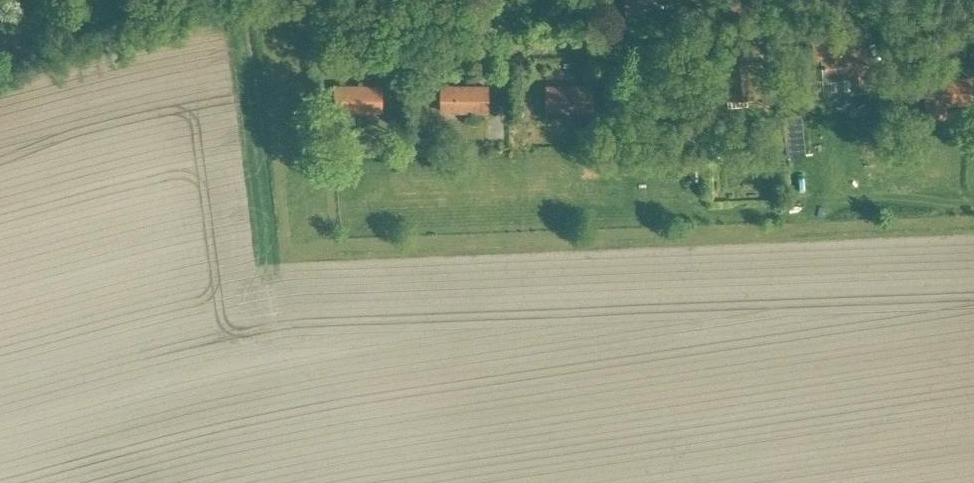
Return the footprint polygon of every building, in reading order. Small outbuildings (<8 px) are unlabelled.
[(641,3),(671,1),(671,0),(625,0),(626,13),(642,12),(641,3)] [(870,91),(867,48),(851,49),(850,37),(818,39),(813,39),(814,61),(821,61),(823,81),(849,79),(850,92),(870,91)] [(720,100),(747,98),(759,97),(756,53),(717,56),(718,64),(712,64),(713,76),(718,76),(720,100)] [(972,104),(971,80),(925,81),(926,105),(930,105),(930,117),(948,117),(948,105),(972,104)] [(381,88),(335,87),(335,111),(381,111),(381,88)] [(488,112),(488,88),(441,88),(441,111),(488,112)] [(546,88),(546,112),(546,119),(567,119),(567,112),(592,112),(593,88),(546,88)]
